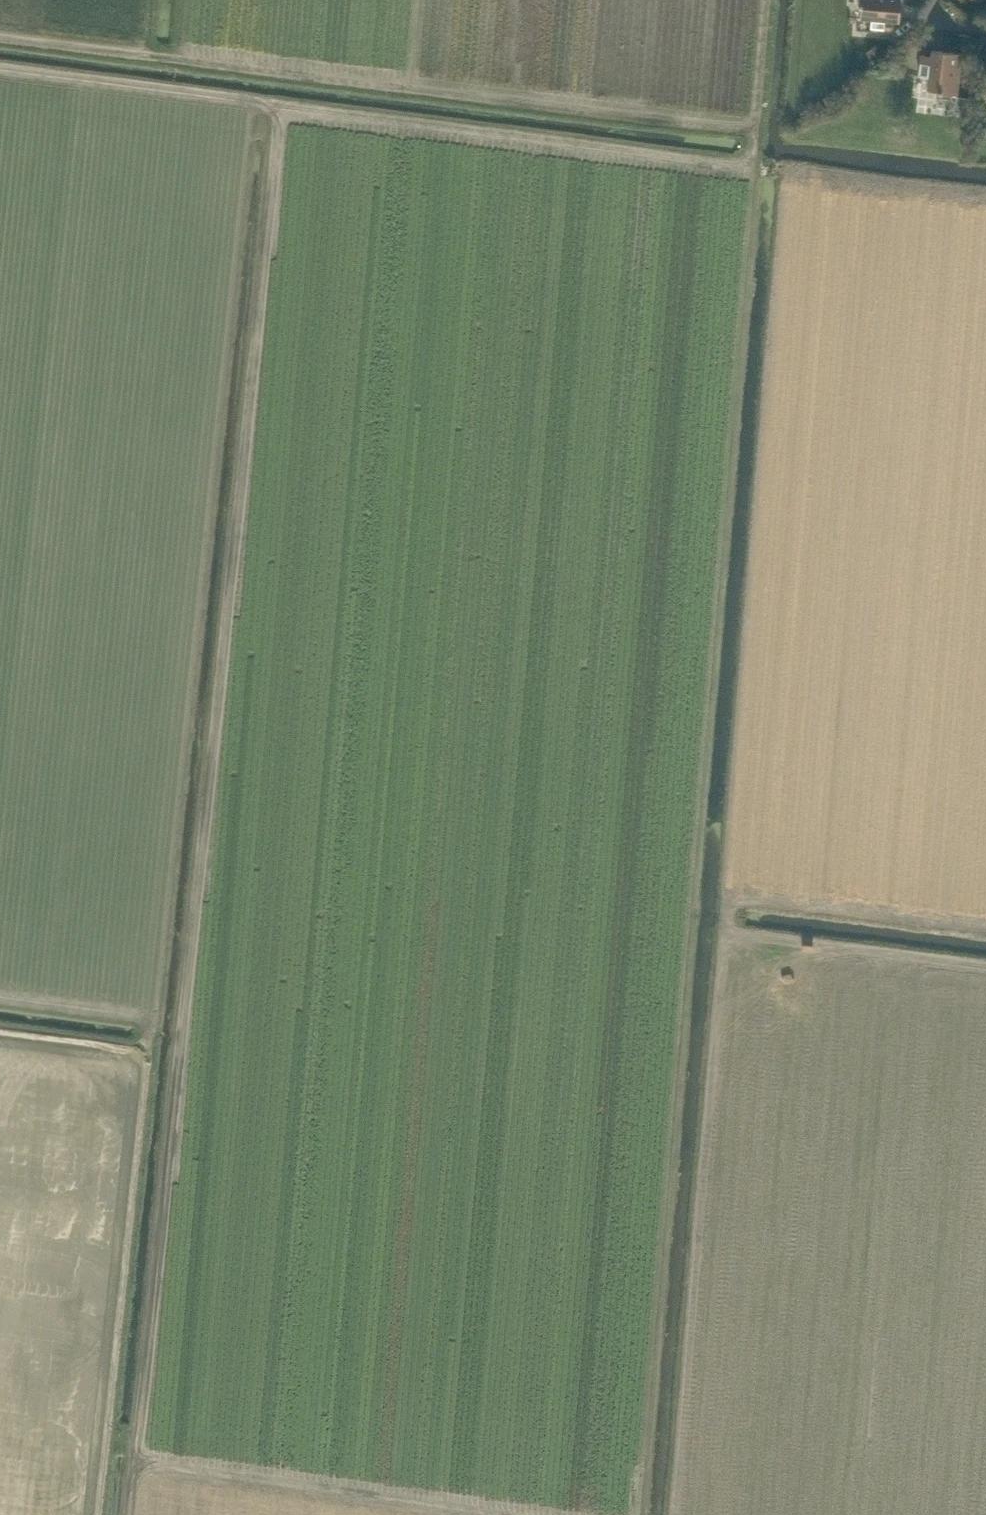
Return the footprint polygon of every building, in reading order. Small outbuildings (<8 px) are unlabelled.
[(901,0),(858,0),(858,6),(860,6),(859,17),(871,18),(870,28),(892,30),(893,20),(899,20),(901,0)] [(956,94),(962,53),(932,49),(931,55),(921,54),(919,75),(928,77),(927,88),(937,90),(937,92),(956,94)]
